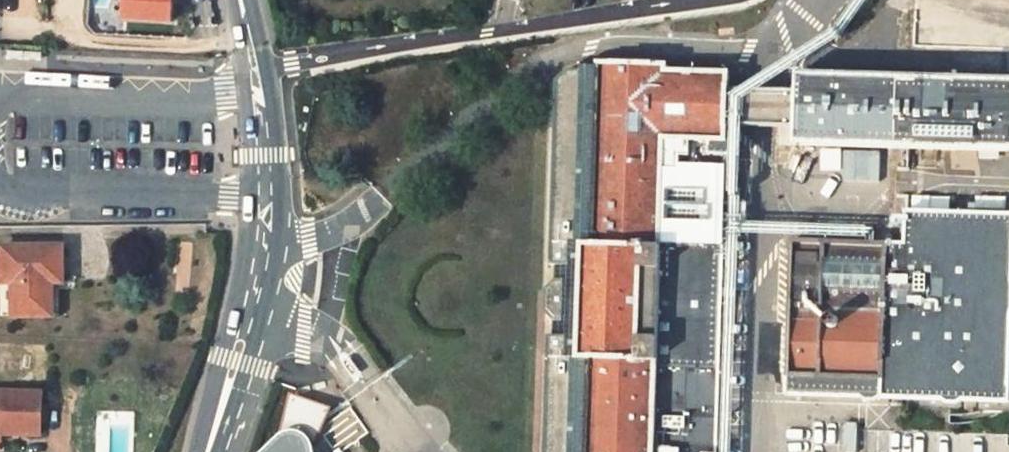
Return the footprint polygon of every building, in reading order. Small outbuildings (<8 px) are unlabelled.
[(123,27),(176,27),(176,0),(123,0),(123,27)] [(915,47),(1008,50),(1008,0),(916,0),(915,47)] [(728,126),(762,127),(798,129),(797,144),(1008,151),(1008,85),(799,77),(798,91),(763,89),(730,88),(730,75),(668,72),(668,67),(600,64),(599,67),(583,67),(583,72),(571,71),(558,83),(552,266),(557,267),(557,280),(547,291),(546,311),(555,322),(554,337),(549,336),(545,451),(717,451),(728,126)] [(793,241),(788,375),(887,379),(886,397),(1008,402),(1008,217),(906,213),(905,245),(793,241)] [(64,280),(64,248),(3,247),(3,285),(17,286),(17,316),(53,316),(52,281),(64,280)] [(52,281),(53,316),(65,316),(64,280),(52,281)] [(351,362),(346,365),(355,377),(359,373),(351,362)] [(43,396),(0,395),(0,432),(1,432),(41,434),(43,396)] [(291,431),(292,431),(294,430),(296,430),(298,430),(299,430),(301,430),(303,430),(305,431),(307,432),(309,432),(311,434),(312,435),(314,436),(315,437),(316,439),(317,441),(318,443),(319,445),(315,446),(316,451),(319,451),(340,428),(313,405),(291,431)] [(291,431),(269,451),(316,451),(315,446),(319,445),(318,443),(317,441),(316,439),(315,437),(314,436),(312,435),(311,434),(309,432),(307,432),(305,431),(303,430),(301,430),(299,430),(298,430),(296,430),(294,430),(292,431),(291,431)]
